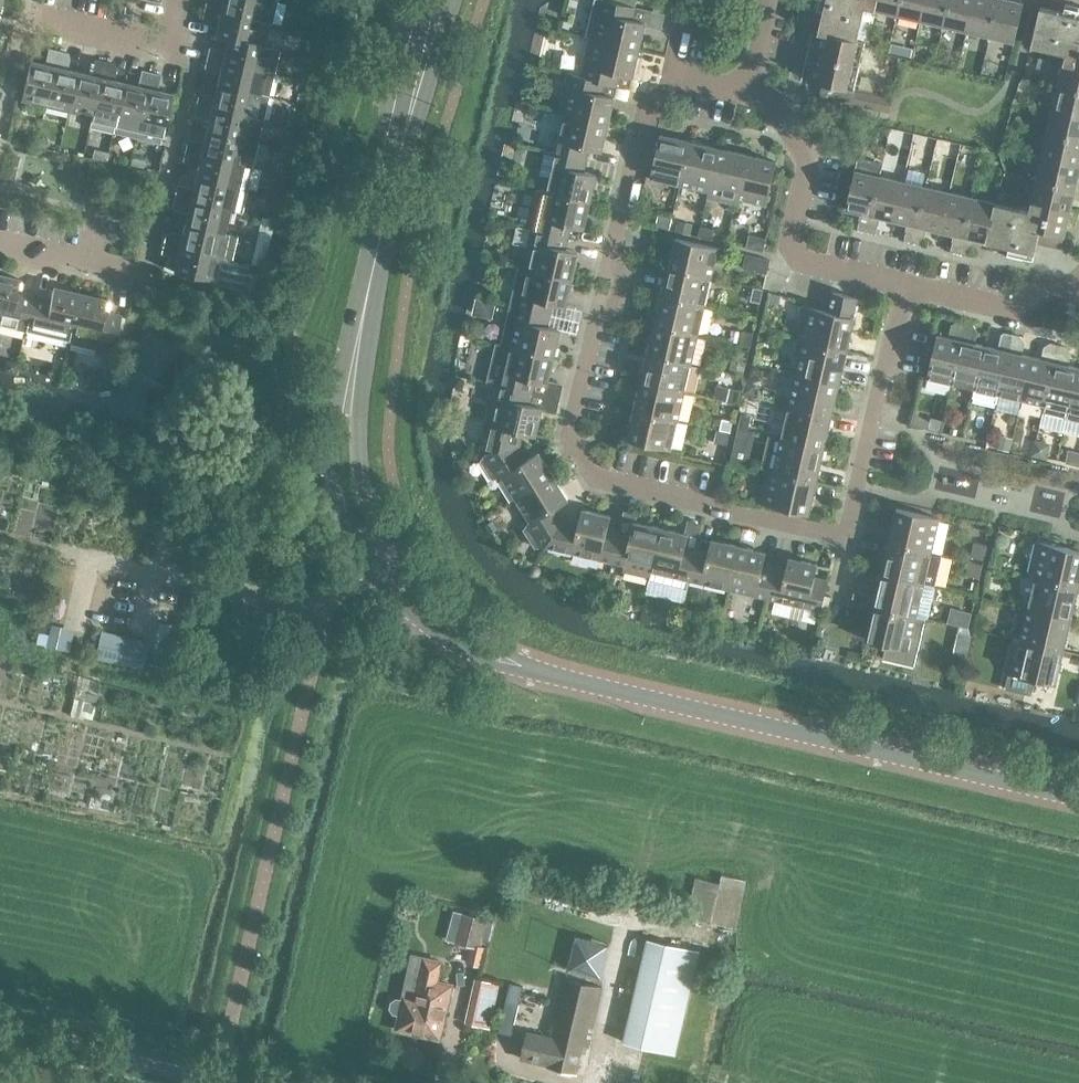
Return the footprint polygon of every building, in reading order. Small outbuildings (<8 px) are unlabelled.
[(277,0),(223,0),(222,1),(216,0),(206,0),(204,7),(270,23),(272,23),(277,0)] [(590,38),(597,39),(640,49),(646,22),(643,21),(633,19),(636,7),(608,0),(595,0),(586,37),(590,38)] [(873,8),(875,0),(817,0),(816,7),(824,9),(819,31),(858,40),(858,39),(866,6),(873,8)] [(901,0),(875,0),(873,8),(896,13),(895,18),(897,18),(901,0)] [(925,0),(901,0),(897,18),(898,18),(899,14),(921,19),(925,0)] [(950,0),(925,0),(921,19),(942,24),(942,29),(943,29),(950,0)] [(974,0),(950,0),(943,29),(945,29),(946,25),(967,30),(974,0)] [(999,0),(974,0),(967,30),(989,35),(988,39),(990,40),(999,0)] [(1013,0),(999,0),(990,40),(992,40),(992,36),(1015,41),(1024,2),(1013,0)] [(1064,62),(1078,66),(1078,7),(1066,4),(1064,12),(1040,7),(1032,45),(1066,53),(1064,62)] [(266,45),(270,23),(204,7),(202,17),(212,19),(213,19),(214,15),(219,16),(215,36),(227,39),(228,37),(254,43),(254,42),(266,45)] [(870,41),(858,39),(858,40),(819,31),(817,43),(808,78),(823,82),(820,94),(890,111),(893,98),(855,88),(865,44),(870,45),(870,41)] [(267,45),(266,45),(254,42),(254,43),(228,37),(227,39),(225,51),(209,47),(206,57),(274,73),(279,49),(267,46),(267,45)] [(640,49),(597,39),(590,38),(582,76),(581,76),(605,82),(605,83),(618,86),(620,73),(633,76),(640,49)] [(45,105),(58,50),(48,48),(45,64),(30,60),(21,100),(45,105)] [(68,111),(78,72),(64,68),(68,52),(58,50),(45,105),(68,111)] [(269,96),(274,73),(206,57),(204,67),(220,70),(217,84),(269,96)] [(92,116),(104,61),(95,59),(92,69),(93,69),(97,71),(96,76),(78,72),(68,111),(92,116)] [(113,132),(124,82),(110,79),(114,63),(104,61),(92,116),(89,127),(113,132)] [(1064,62),(1059,83),(1055,82),(1055,84),(1078,90),(1078,66),(1064,62)] [(136,138),(151,72),(141,70),(138,85),(124,82),(113,132),(136,138)] [(161,74),(151,72),(136,138),(160,143),(172,93),(157,90),(161,74)] [(602,93),(605,83),(605,82),(581,76),(582,76),(569,73),(560,112),(566,114),(609,124),(615,96),(602,93)] [(263,119),(269,96),(217,84),(214,97),(198,94),(196,103),(263,119)] [(1055,84),(1054,86),(1058,87),(1053,109),(1078,115),(1078,90),(1055,84)] [(258,142),(263,119),(196,103),(193,113),(209,117),(206,130),(258,142)] [(1053,109),(1048,130),(1044,129),(1044,131),(1078,139),(1078,115),(1053,109)] [(602,151),(609,124),(566,114),(557,152),(587,159),(589,148),(602,151)] [(252,166),(258,142),(206,130),(203,144),(187,140),(185,150),(252,166)] [(1044,131),(1043,132),(1048,133),(1042,155),(1078,164),(1078,139),(1044,131)] [(681,184),(691,141),(661,134),(651,177),(681,184)] [(38,138),(36,147),(47,149),(49,140),(38,138)] [(709,191),(719,148),(691,141),(681,184),(709,191)] [(89,147),(87,157),(106,162),(109,152),(89,147)] [(738,197),(747,154),(719,148),(709,191),(708,197),(736,204),(738,197)] [(247,189),(252,166),(185,150),(183,160),(199,163),(195,177),(247,189)] [(584,171),(587,159),(557,152),(548,191),(591,201),(597,174),(584,171)] [(777,161),(747,154),(738,197),(767,204),(777,161)] [(1078,172),(1078,164),(1042,155),(1037,176),(1033,176),(1033,177),(1078,188),(1078,183),(1077,182),(1078,172)] [(867,231),(881,171),(879,170),(878,175),(855,170),(846,208),(866,213),(865,215),(860,219),(857,229),(867,231)] [(894,219),(903,181),(882,176),(882,171),(881,171),(867,231),(876,233),(878,223),(875,218),(875,215),(894,219)] [(242,212),(247,189),(195,177),(192,191),(176,187),(174,196),(229,209),(242,212)] [(1033,177),(1032,179),(1037,180),(1032,202),(1070,211),(1075,192),(1077,192),(1078,195),(1078,188),(1033,177)] [(914,242),(927,182),(926,181),(924,186),(903,181),(894,219),(912,223),(912,226),(906,230),(904,239),(914,242)] [(941,230),(950,192),(928,187),(929,182),(927,182),(914,242),(922,244),(925,234),(921,229),(922,225),(941,230)] [(584,228),(591,201),(548,191),(539,230),(569,237),(571,225),(584,228)] [(960,252),(974,193),(972,193),(971,197),(950,192),(941,230),(959,234),(958,237),(953,241),(951,250),(960,252)] [(987,241),(996,202),(975,198),(976,193),(974,193),(960,252),(969,254),(971,245),(968,239),(968,236),(987,241)] [(224,233),(229,209),(174,196),(172,206),(188,210),(185,223),(224,233)] [(1062,247),(1070,211),(1032,202),(1030,210),(996,202),(987,241),(1009,246),(1007,255),(1033,260),(1038,237),(1045,238),(1045,239),(1048,244),(1062,247)] [(659,212),(656,226),(670,229),(673,215),(659,212)] [(262,216),(260,228),(271,230),(273,219),(262,216)] [(678,219),(675,230),(691,234),(693,223),(678,219)] [(218,256),(224,233),(185,223),(181,237),(165,233),(163,243),(218,256)] [(701,225),(698,236),(712,239),(715,228),(701,225)] [(569,237),(539,230),(533,228),(524,267),(573,279),(579,251),(566,248),(569,237)] [(750,233),(747,247),(763,251),(767,237),(750,233)] [(676,237),(669,267),(712,277),(718,247),(676,237)] [(213,280),(218,256),(163,243),(161,253),(177,256),(174,271),(213,280)] [(743,268),(766,273),(767,273),(771,260),(746,254),(743,268)] [(566,306),(573,279),(524,267),(519,266),(510,305),(551,315),(553,303),(566,306)] [(705,306),(712,277),(669,267),(662,296),(705,306)] [(34,295),(17,291),(20,279),(0,274),(0,324),(25,330),(34,295)] [(69,340),(80,293),(53,286),(50,298),(34,295),(25,330),(69,340)] [(750,301),(760,303),(764,289),(754,287),(750,301)] [(769,292),(767,301),(779,304),(781,295),(769,292)] [(798,339),(804,340),(847,350),(855,317),(853,317),(858,297),(833,292),(830,307),(807,302),(798,339)] [(107,299),(80,293),(69,340),(69,343),(112,353),(121,315),(104,311),(107,299)] [(698,334),(705,306),(662,296),(656,325),(698,334)] [(548,326),(551,315),(510,305),(501,344),(512,346),(555,356),(561,329),(548,326)] [(952,383),(966,323),(958,321),(955,323),(952,338),(938,334),(928,377),(952,383)] [(975,388),(985,345),(972,342),(976,327),(974,325),(966,323),(952,383),(975,388)] [(692,363),(698,334),(656,325),(649,353),(692,363)] [(740,344),(750,346),(750,347),(754,333),(744,330),(740,344)] [(760,331),(758,339),(769,341),(771,333),(760,331)] [(999,394),(1012,334),(1004,332),(1002,333),(998,348),(985,345),(975,388),(973,397),(997,402),(999,394)] [(1022,399),(1032,356),(1019,353),(1022,338),(1021,336),(1012,334),(999,394),(1022,399)] [(840,383),(847,350),(804,340),(797,373),(840,383)] [(1045,404),(1059,344),(1051,343),(1048,344),(1045,359),(1032,356),(1022,399),(1045,404)] [(1067,416),(1078,367),(1065,364),(1069,349),(1067,346),(1059,344),(1045,404),(1044,411),(1067,416)] [(548,383),(555,356),(512,346),(503,385),(533,392),(535,380),(548,383)] [(685,391),(692,363),(649,353),(642,381),(685,391)] [(732,357),(728,372),(743,375),(747,361),(732,357)] [(5,359),(2,372),(14,375),(17,362),(5,359)] [(1078,367),(1067,416),(1066,418),(1078,421),(1078,367)] [(832,415),(840,383),(797,373),(789,405),(832,415)] [(678,420),(685,391),(642,381),(636,410),(678,420)] [(745,381),(743,393),(756,396),(758,384),(745,381)] [(530,403),(533,392),(503,385),(497,383),(487,423),(494,424),(488,452),(520,446),(523,432),(536,435),(543,406),(530,403)] [(727,401),(737,403),(740,390),(730,387),(727,401)] [(824,448),(832,415),(789,405),(782,438),(824,448)] [(672,449),(678,420),(636,410),(629,439),(672,449)] [(738,427),(749,430),(752,416),(741,413),(738,427)] [(943,420),(932,418),(930,428),(940,430),(943,420)] [(722,419),(720,429),(734,432),(736,422),(722,419)] [(738,427),(734,444),(752,448),(755,431),(749,430),(738,427)] [(717,443),(728,445),(731,432),(720,430),(717,443)] [(1012,436),(1002,434),(999,444),(1010,447),(1012,436)] [(817,480),(824,448),(782,438),(774,470),(817,480)] [(1038,440),(1035,452),(1048,455),(1050,446),(1047,442),(1038,440)] [(528,459),(520,446),(488,452),(482,460),(495,480),(504,478),(517,499),(554,476),(539,452),(528,459)] [(1078,463),(1078,450),(1070,447),(1067,460),(1078,463)] [(468,457),(460,460),(462,468),(467,467),(470,462),(468,457)] [(817,480),(774,470),(768,469),(760,502),(809,514),(817,480)] [(569,499),(554,476),(517,499),(529,519),(524,527),(536,547),(546,546),(565,519),(558,506),(569,499)] [(897,508),(889,541),(932,551),(939,518),(897,508)] [(580,522),(565,519),(546,546),(613,561),(620,531),(608,529),(611,516),(583,509),(580,522)] [(493,521),(485,526),(489,534),(498,529),(493,521)] [(650,577),(661,527),(634,521),(631,534),(620,531),(613,561),(625,564),(623,570),(650,577)] [(690,579),(697,549),(686,547),(689,534),(661,527),(650,577),(646,593),(685,602),(690,579)] [(1039,534),(1037,540),(1059,546),(1061,539),(1039,534)] [(729,588),(739,545),(712,539),(709,552),(697,549),(690,579),(729,588)] [(1059,546),(1037,540),(1029,574),(1036,575),(1078,585),(1078,584),(1078,550),(1059,546)] [(942,554),(932,551),(889,541),(881,574),(935,586),(942,554)] [(971,558),(983,561),(987,544),(975,541),(971,558)] [(766,552),(739,545),(729,588),(768,597),(775,567),(763,565),(766,552)] [(786,570),(775,567),(768,597),(765,610),(819,623),(822,610),(828,580),(815,577),(818,564),(789,557),(786,570)] [(966,578),(979,581),(983,564),(970,561),(966,578)] [(927,618),(935,586),(881,574),(874,606),(917,616),(926,618),(927,618)] [(1071,618),(1078,585),(1036,575),(1028,608),(1071,618)] [(603,603),(601,614),(612,616),(615,605),(603,603)] [(926,618),(917,616),(874,606),(866,639),(887,644),(884,658),(915,665),(926,618)] [(1064,650),(1071,618),(1028,608),(1021,640),(1064,650)] [(671,614),(668,628),(679,630),(682,616),(671,614)] [(682,616),(679,630),(690,633),(693,619),(682,616)] [(980,616),(978,628),(989,630),(992,618),(980,616)] [(41,643),(62,648),(64,642),(58,640),(61,631),(44,627),(41,643)] [(142,667),(146,648),(148,642),(129,638),(101,631),(100,637),(95,656),(142,667)] [(957,633),(953,654),(968,657),(972,635),(971,635),(957,633)] [(1064,650),(1021,640),(1014,638),(1007,672),(1056,683),(1064,650)] [(72,699),(69,714),(90,719),(94,704),(72,699)] [(692,889),(687,912),(736,924),(745,879),(720,877),(715,895),(692,889)] [(460,913),(460,916),(454,940),(481,947),(487,920),(460,913)] [(568,969),(602,977),(609,943),(576,936),(568,969)] [(648,938),(624,1041),(675,1053),(700,950),(648,938)] [(442,961),(424,957),(415,999),(404,996),(403,999),(397,997),(391,1001),(389,1007),(393,1013),(400,1014),(396,1028),(440,1038),(452,984),(437,981),(442,961)] [(528,1031),(526,1038),(522,1057),(549,1064),(577,1071),(583,1045),(589,1046),(602,986),(564,977),(550,1036),(528,1031)] [(475,978),(466,1023),(490,1028),(500,983),(475,978)] [(512,1033),(526,992),(528,986),(516,982),(500,1029),(512,1033)]
